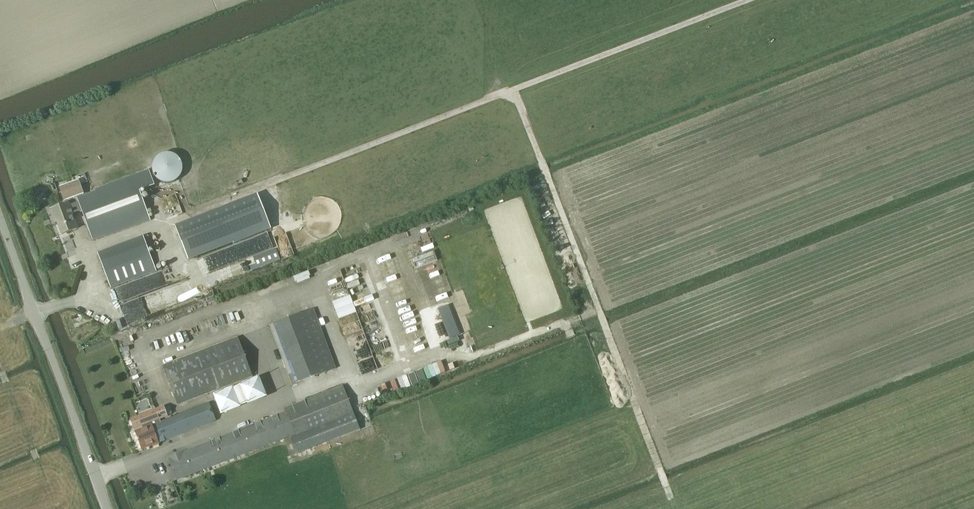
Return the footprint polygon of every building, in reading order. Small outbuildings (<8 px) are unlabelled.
[(185,167),(185,164),(185,162),(183,159),(182,157),(180,155),(178,153),(175,152),(172,152),(169,152),(166,152),(163,153),(161,155),(159,157),(157,160),(156,163),(156,166),(156,169),(157,172),(158,174),(160,177),(162,179),(164,180),(167,181),(170,181),(173,181),(175,181),(178,179),(181,177),(183,175),(184,173),(185,170),(185,167)] [(150,219),(140,191),(135,177),(78,198),(79,202),(70,205),(69,203),(51,210),(54,218),(56,217),(62,234),(79,228),(73,213),(82,210),(94,240),(150,219)] [(83,194),(80,186),(81,184),(79,180),(78,179),(74,180),(73,182),(60,187),(65,200),(83,194)] [(189,260),(233,243),(234,244),(272,229),(258,194),(220,209),(176,226),(189,260)] [(111,287),(156,270),(143,236),(98,253),(111,287)] [(258,269),(281,260),(278,252),(255,261),(256,264),(250,266),(252,271),(258,268),(258,269)] [(458,335),(446,306),(439,309),(450,338),(458,335)] [(292,384),(336,368),(314,309),(270,325),(292,384)] [(178,405),(253,377),(238,338),(163,366),(178,405)] [(267,396),(264,389),(260,377),(240,385),(240,386),(234,389),(234,387),(214,395),(221,414),(241,407),(240,405),(247,402),(248,404),(267,396)] [(297,454),(360,429),(343,385),(284,408),(286,413),(169,458),(177,479),(290,435),(297,454)] [(159,443),(216,421),(209,403),(156,423),(155,420),(168,416),(164,406),(131,419),(134,429),(142,426),(143,428),(135,431),(142,449),(153,445),(153,446),(159,444),(158,443),(159,443)]
